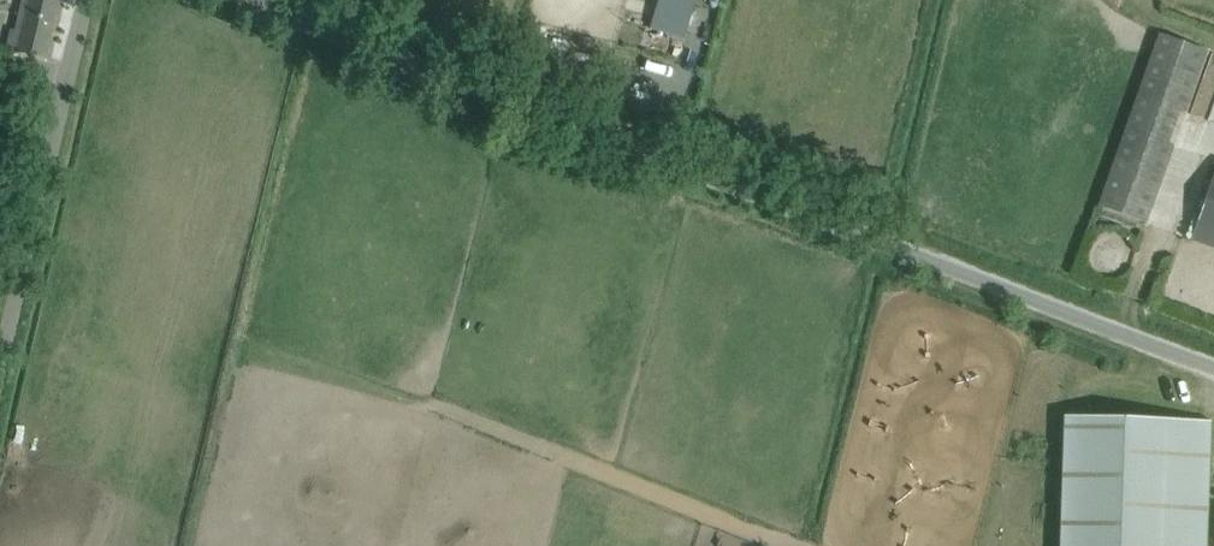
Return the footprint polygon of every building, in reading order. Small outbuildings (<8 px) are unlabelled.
[(55,19),(60,0),(20,0),(18,10),(55,19)] [(654,22),(685,32),(694,2),(695,0),(661,0),(654,22)] [(55,19),(18,10),(15,28),(10,27),(6,49),(46,59),(55,19)] [(1160,33),(1099,206),(1146,222),(1174,144),(1168,142),(1180,110),(1186,112),(1207,50),(1160,33)] [(1192,239),(1213,247),(1213,177),(1192,239)] [(1212,420),(1065,415),(1060,545),(1208,545),(1212,420)]
